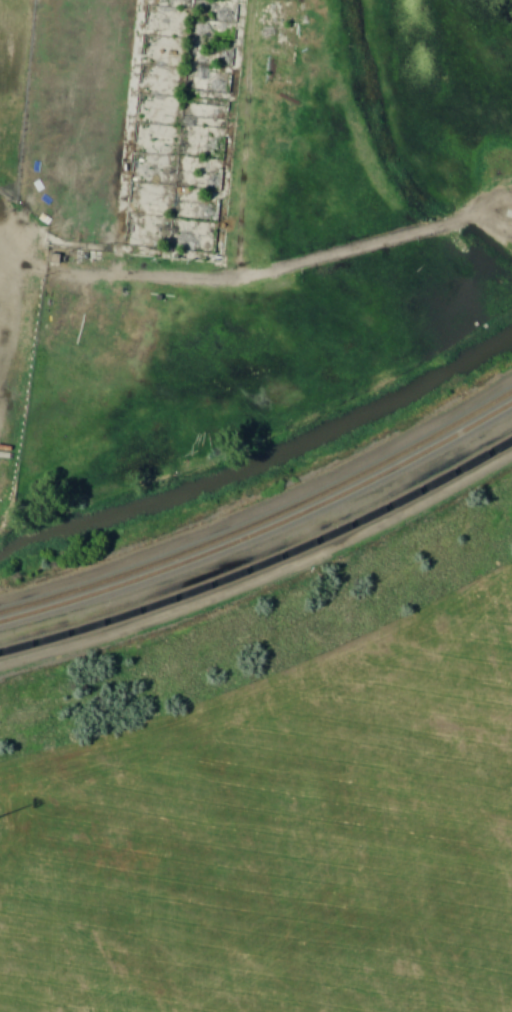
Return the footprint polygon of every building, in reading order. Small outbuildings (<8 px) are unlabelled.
[(246,66),(249,0),(219,0),(216,64),(246,66)]
